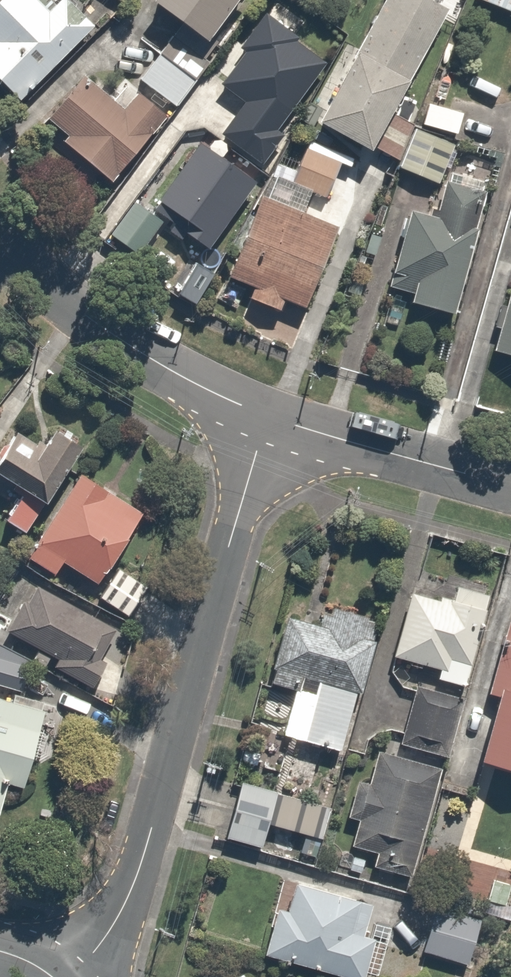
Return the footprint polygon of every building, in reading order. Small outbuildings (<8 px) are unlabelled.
[(94,23),(72,0),(49,0),(47,2),(45,0),(0,0),(0,84),(16,100),(94,23)] [(208,39),(234,0),(152,0),(208,39)] [(445,6),(435,0),(378,0),(313,112),(393,158),(408,132),(381,116),(445,6)] [(510,12),(510,0),(485,0),(510,12)] [(218,131),(254,159),(276,130),(269,125),(320,58),(291,35),(294,30),(262,5),(224,55),(232,61),(213,85),(238,105),(218,131)] [(193,75),(156,46),(133,76),(169,104),(193,75)] [(107,175),(161,110),(135,88),(121,104),(79,69),(43,112),(65,131),(60,136),(107,175)] [(462,106),(425,99),(420,126),(457,133),(462,106)] [(454,142),(412,126),(397,165),(439,181),(454,142)] [(199,137),(154,200),(172,213),(165,222),(200,247),(252,174),(199,137)] [(339,161),(302,147),(290,181),(327,194),(339,161)] [(282,296),(301,304),(334,223),(301,209),(307,194),(265,177),(225,273),(250,283),(245,295),(277,308),(282,296)] [(407,206),(388,286),(408,291),(406,299),(455,310),(483,189),(444,180),(436,213),(407,206)] [(160,218),(131,196),(105,231),(135,253),(160,218)] [(488,347),(510,353),(510,263),(488,347)] [(75,441),(46,424),(36,441),(9,425),(0,439),(0,478),(17,487),(0,516),(0,517),(23,530),(75,441)] [(141,503),(77,465),(23,555),(50,571),(58,557),(97,579),(141,503)] [(146,585),(116,563),(94,593),(124,615),(146,585)] [(116,625),(28,583),(5,632),(55,656),(53,660),(91,678),(116,625)] [(463,685),(469,661),(487,592),(455,584),(451,597),(438,593),(436,599),(408,591),(392,653),(434,663),(431,676),(463,685)] [(376,614),(328,601),(322,624),(282,614),(265,680),(290,686),(278,733),(341,750),(376,614)] [(498,640),(484,690),(492,693),(475,753),(510,763),(510,627),(507,642),(498,640)] [(0,644),(0,685),(17,689),(26,650),(0,644)] [(445,754),(461,695),(413,682),(397,740),(445,754)] [(3,782),(19,786),(39,703),(0,693),(0,795),(3,782)] [(369,778),(356,774),(343,814),(356,818),(348,843),(372,851),(367,864),(404,876),(439,766),(378,747),(369,778)] [(273,792),(274,789),(237,780),(224,834),(261,843),(266,820),(273,792)] [(328,806),(273,792),(266,820),(322,833),(328,806)] [(292,878),(284,908),(273,905),(260,951),(353,976),(364,976),(375,939),(361,935),(371,900),(292,878)] [(477,918),(430,905),(417,950),(463,963),(477,918)]
